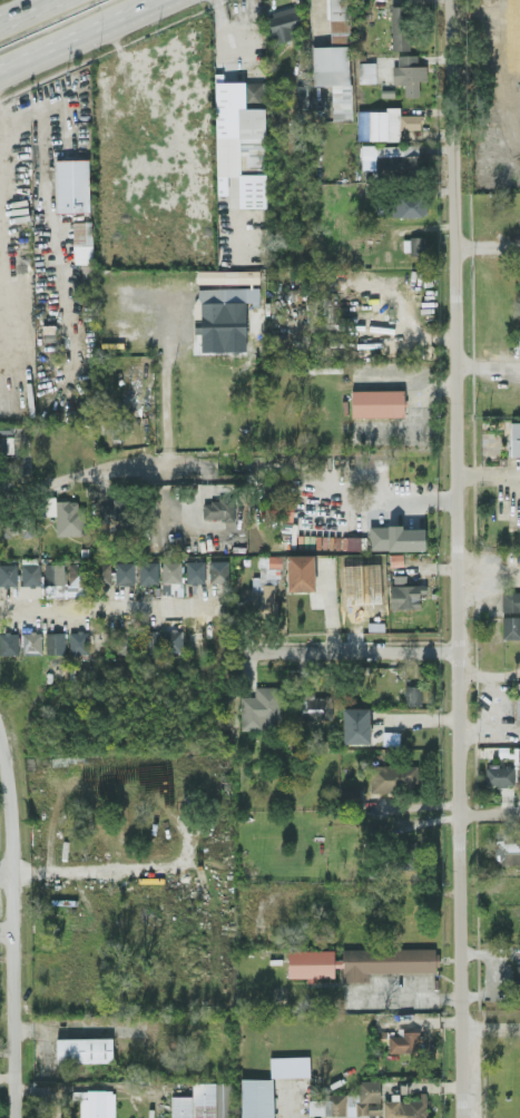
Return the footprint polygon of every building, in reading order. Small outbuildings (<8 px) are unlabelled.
[(392,50),(409,50),(408,4),(391,5),(392,50)] [(266,13),(274,42),(303,34),(296,5),(266,13)] [(392,84),(403,83),(404,96),(419,95),(418,80),(426,80),(426,64),(417,64),(417,53),(397,54),(397,64),(392,65),(392,84)] [(359,82),(375,82),(375,61),(358,62),(359,82)] [(265,80),(215,81),(216,191),(227,191),(227,177),(238,177),(238,209),(265,209),(265,80)] [(330,85),(313,85),(314,119),(331,118),(330,85)] [(357,108),(357,139),(399,140),(399,129),(420,130),(420,114),(399,113),(399,109),(357,108)] [(375,175),(425,174),(425,153),(418,153),(418,144),(369,145),(369,150),(374,150),(375,175)] [(55,158),(56,212),(89,211),(88,158),(55,158)] [(425,217),(426,192),(391,191),(390,216),(425,217)] [(72,220),(74,263),(92,262),(91,220),(72,220)] [(426,235),(409,236),(410,255),(426,255),(426,235)] [(259,282),(259,269),(196,270),(197,283),(259,282)] [(245,337),(245,302),(258,302),(258,286),(199,287),(199,317),(194,318),(194,332),(202,332),(202,338),(245,337)] [(403,388),(351,389),(351,418),(404,417),(403,388)] [(510,420),(510,457),(519,457),(519,420),(510,420)] [(13,450),(12,424),(0,424),(0,451),(13,450)] [(265,517),(291,521),(295,491),(270,487),(265,517)] [(203,498),(203,520),(234,519),(234,497),(203,498)] [(55,535),(82,536),(83,500),(56,499),(55,535)] [(424,525),(369,526),(369,549),(389,548),(389,563),(403,563),(402,554),(425,553),(424,525)] [(314,590),(314,553),(286,554),(287,590),(314,590)] [(251,577),(252,610),(278,610),(277,554),(266,554),(266,564),(259,564),(259,577),(251,577)] [(181,559),(161,560),(162,581),(182,581),(181,559)] [(186,582),(205,581),(204,559),(185,560),(186,582)] [(209,581),(229,581),(228,559),(209,559),(209,581)] [(139,560),(139,582),(157,583),(158,560),(139,560)] [(17,562),(0,562),(0,584),(17,584),(17,562)] [(64,562),(45,562),(45,584),(64,584),(64,562)] [(40,563),(21,563),(22,584),(41,584),(40,563)] [(111,563),(68,564),(69,583),(111,581),(111,563)] [(134,564),(115,563),(115,582),(134,583),(134,564)] [(390,583),(391,607),(419,607),(419,592),(426,592),(426,583),(406,584),(406,574),(393,574),(393,583),(390,583)] [(502,611),(519,611),(519,590),(501,590),(502,611)] [(519,638),(519,616),(502,615),(502,637),(519,638)] [(160,652),(161,629),(140,628),(139,651),(160,652)] [(182,628),(163,628),(162,651),(182,651),(182,628)] [(41,652),(41,630),(22,630),(22,651),(41,652)] [(69,652),(89,652),(88,630),(69,630),(69,652)] [(46,653),(65,652),(65,631),(46,631),(46,653)] [(18,633),(0,632),(0,653),(18,653),(18,633)] [(405,704),(421,704),(421,684),(405,685),(405,704)] [(255,694),(239,695),(241,729),(282,728),(281,685),(254,686),(255,694)] [(303,698),(304,718),(331,717),(331,697),(303,698)] [(343,742),(370,742),(370,707),(343,707),(343,742)] [(370,787),(419,789),(420,765),(371,763),(370,787)] [(514,766),(485,766),(485,784),(513,785),(514,766)] [(519,846),(518,837),(495,838),(495,864),(519,863),(519,846)] [(288,949),(288,976),(334,976),(334,965),(342,965),(342,980),(369,980),(369,970),(437,970),(437,947),(342,947),(342,958),(334,958),(334,949),(288,949)] [(388,1033),(388,1051),(419,1050),(418,1031),(388,1033)] [(56,1061),(112,1062),(112,1037),(56,1036),(56,1061)] [(240,1078),(241,1117),(273,1117),(273,1078),(240,1078)] [(380,1113),(379,1079),(358,1079),(358,1092),(324,1093),(324,1098),(309,1099),(309,1114),(380,1113)] [(233,1081),(192,1081),(192,1095),(171,1095),(171,1117),(233,1117),(233,1081)] [(80,1117),(114,1117),(114,1088),(87,1088),(87,1097),(79,1097),(80,1117)] [(383,1100),(383,1117),(427,1117),(426,1091),(419,1091),(419,1099),(383,1100)]
